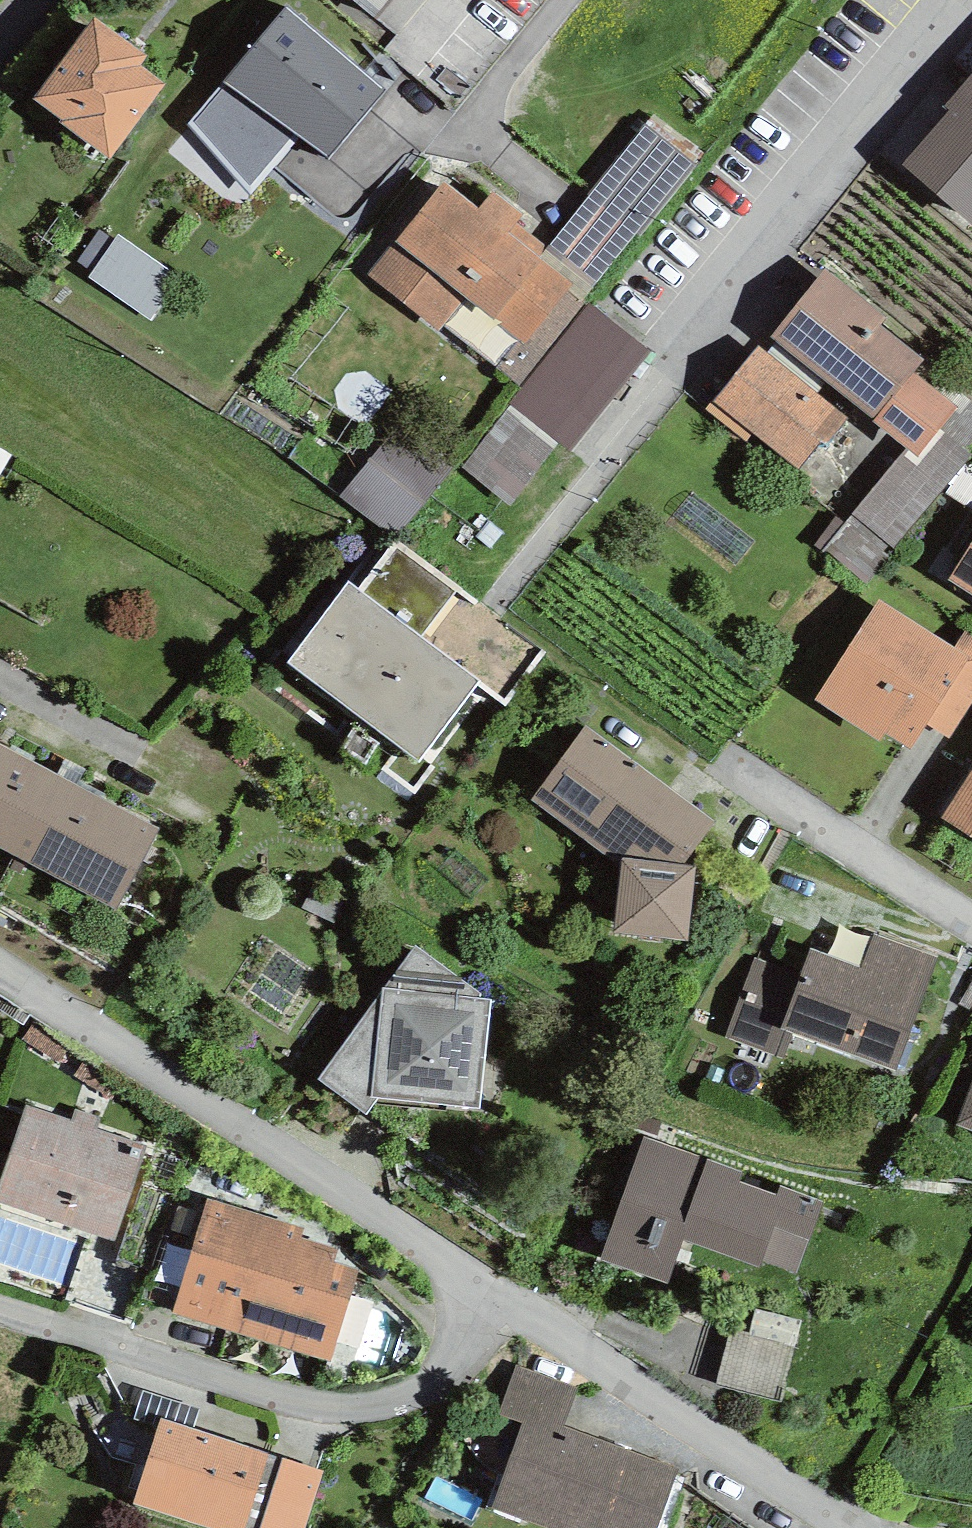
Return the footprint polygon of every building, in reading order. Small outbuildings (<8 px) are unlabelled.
[(376,19),(392,0),(353,0),(376,19)] [(330,159),(385,91),(286,8),(222,80),(301,137),(330,159)] [(110,158),(165,85),(140,66),(148,56),(95,17),(33,99),(110,158)] [(944,108),(950,112),(902,163),(971,223),(971,75),(944,108)] [(251,194),(301,137),(222,80),(188,123),(251,194)] [(694,164),(645,125),(549,245),(598,283),(694,164)] [(538,224),(495,189),(480,207),(445,179),(368,274),(439,331),(465,298),(523,345),(574,283),(539,256),(547,246),(530,233),(538,224)] [(182,280),(118,235),(88,278),(151,323),(182,280)] [(825,268),(770,335),(875,420),(912,373),(924,359),(881,324),(886,318),(825,268)] [(507,403),(510,406),(560,445),(570,453),(650,352),(587,302),(507,403)] [(848,417),(757,345),(706,409),(746,441),(752,433),(798,470),(821,441),(826,445),(848,417)] [(952,403),(912,373),(875,420),(872,423),(906,450),(916,457),(957,408),(952,403)] [(952,403),(957,408),(916,457),(906,450),(823,549),(867,585),(971,459),(971,402),(960,392),(952,403)] [(560,445),(510,406),(462,467),(511,506),(560,445)] [(394,539),(452,468),(398,425),(340,496),(394,539)] [(457,587),(397,543),(359,591),(421,637),(457,587)] [(950,579),(971,593),(971,543),(950,579)] [(359,591),(347,582),(287,661),(420,761),(480,682),(421,637),(359,591)] [(955,647),(878,600),(815,700),(880,741),(885,733),(910,749),(925,724),(968,656),(955,647)] [(955,647),(968,656),(925,724),(949,739),(971,703),(971,634),(966,630),(955,647)] [(684,864),(716,823),(586,724),(531,801),(622,867),(614,933),(688,940),(695,866),(684,864)] [(15,857),(59,775),(0,743),(0,849),(15,857)] [(941,817),(971,836),(971,769),(941,817)] [(59,775),(15,857),(115,911),(160,829),(59,775)] [(896,1071),(939,958),(873,933),(860,968),(810,949),(800,975),(756,958),(726,1037),(783,1059),(793,1033),(896,1071)] [(481,993),(415,945),(318,1080),(367,1114),(378,1099),(480,1109),(491,1000),(480,1000),(481,993)] [(956,1124),(971,1131),(971,1082),(956,1124)] [(114,1242),(147,1144),(95,1127),(98,1117),(76,1110),(72,1121),(24,1105),(0,1178),(0,1204),(114,1242)] [(796,1273),(823,1202),(644,1137),(599,1259),(667,1282),(682,1241),(762,1267),(763,1262),(796,1273)] [(173,1313),(330,1360),(357,1270),(334,1264),(339,1247),(300,1235),(303,1227),(207,1199),(173,1313)] [(747,1335),(731,1331),(717,1384),(782,1401),(802,1323),(754,1310),(747,1335)] [(527,1415),(563,1428),(578,1388),(514,1365),(496,1415),(523,1425),(527,1415)] [(162,1419),(193,1429),(199,1409),(143,1391),(134,1421),(159,1428),(162,1419)] [(679,1471),(563,1428),(527,1415),(523,1425),(493,1507),(549,1527),(658,1527),(679,1471)] [(206,1527),(244,1527),(268,1453),(193,1429),(162,1419),(159,1428),(133,1504),(206,1527)] [(282,1458),(260,1527),(306,1527),(325,1472),(282,1458)]
